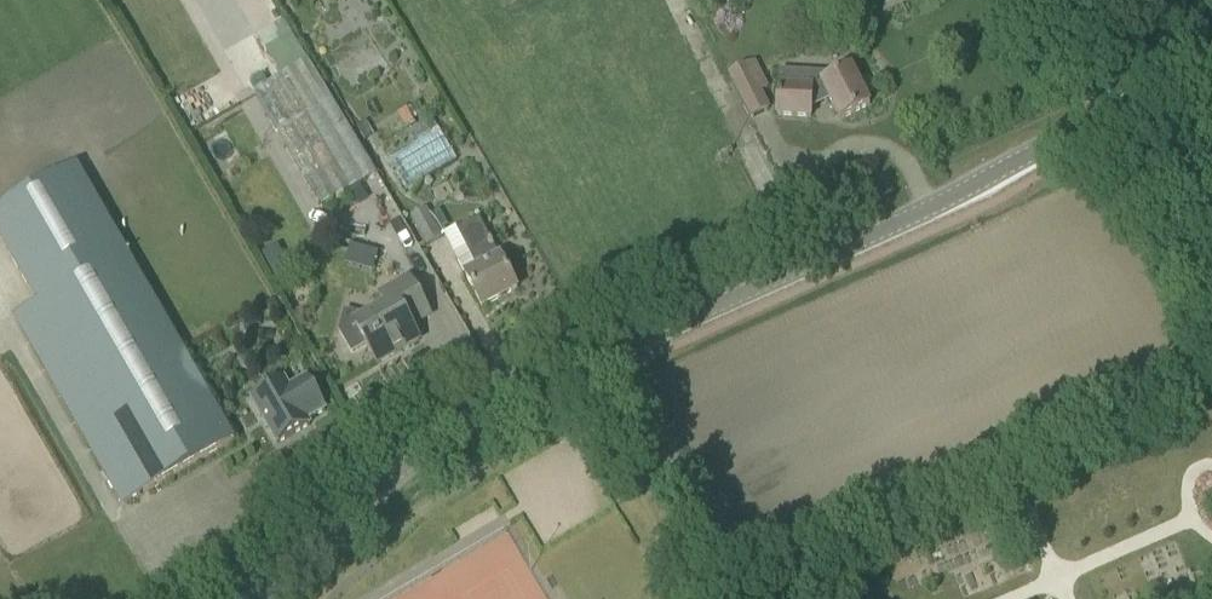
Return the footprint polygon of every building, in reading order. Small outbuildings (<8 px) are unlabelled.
[(884,13),(909,0),(878,0),(884,13)] [(254,94),(318,209),(375,177),(311,62),(254,94)] [(753,63),(730,75),(752,118),(768,110),(759,93),(766,89),(753,63)] [(871,106),(852,69),(835,78),(833,75),(822,75),(780,72),(778,116),(812,118),(812,108),(830,99),(841,121),(871,106)] [(418,102),(395,117),(404,131),(416,124),(414,121),(425,114),(418,102)] [(441,110),(435,113),(439,121),(445,118),(441,110)] [(408,189),(455,159),(436,128),(388,158),(408,189)] [(732,150),(719,156),(722,163),(730,160),(728,156),(733,153),(732,150)] [(0,210),(0,239),(36,302),(15,315),(124,505),(235,442),(107,219),(77,165),(0,210)] [(411,218),(426,247),(443,239),(427,209),(411,218)] [(480,220),(458,231),(478,270),(466,276),(483,308),(518,290),(502,258),(500,258),(480,220)] [(430,316),(410,280),(382,296),(389,309),(371,319),(345,311),(340,331),(353,354),(367,346),(378,365),(420,341),(411,327),(430,316)] [(252,400),(278,445),(311,426),(308,422),(326,411),(308,380),(290,390),(285,382),(252,400)]
